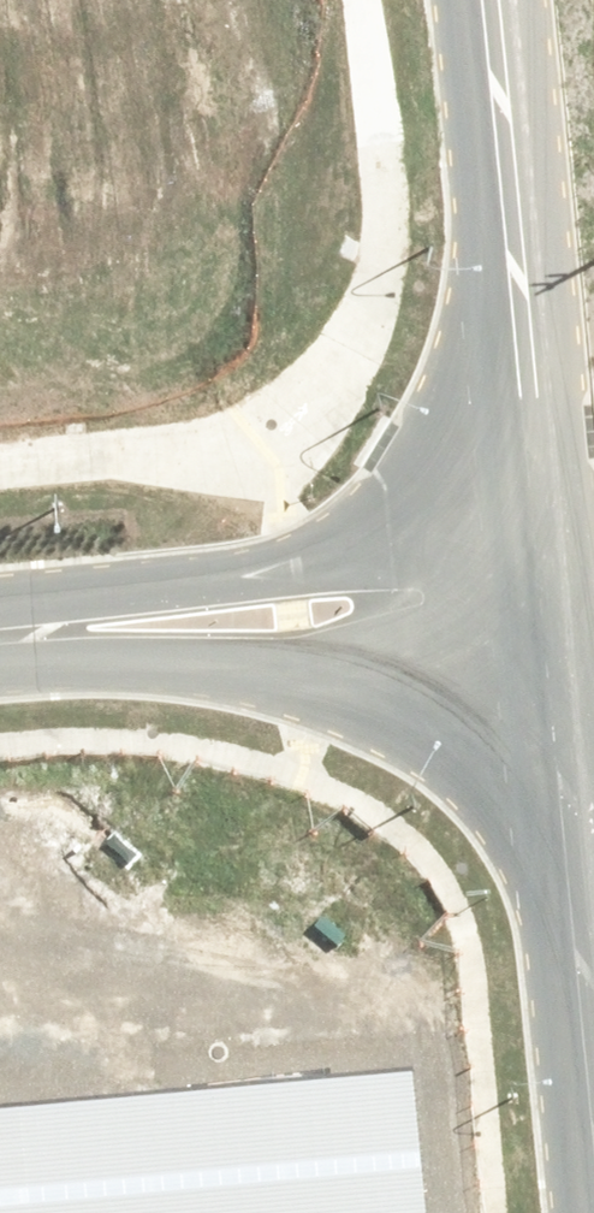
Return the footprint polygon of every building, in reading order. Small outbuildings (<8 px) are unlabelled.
[(418,1063),(0,1104),(0,1212),(433,1212),(418,1063)]
